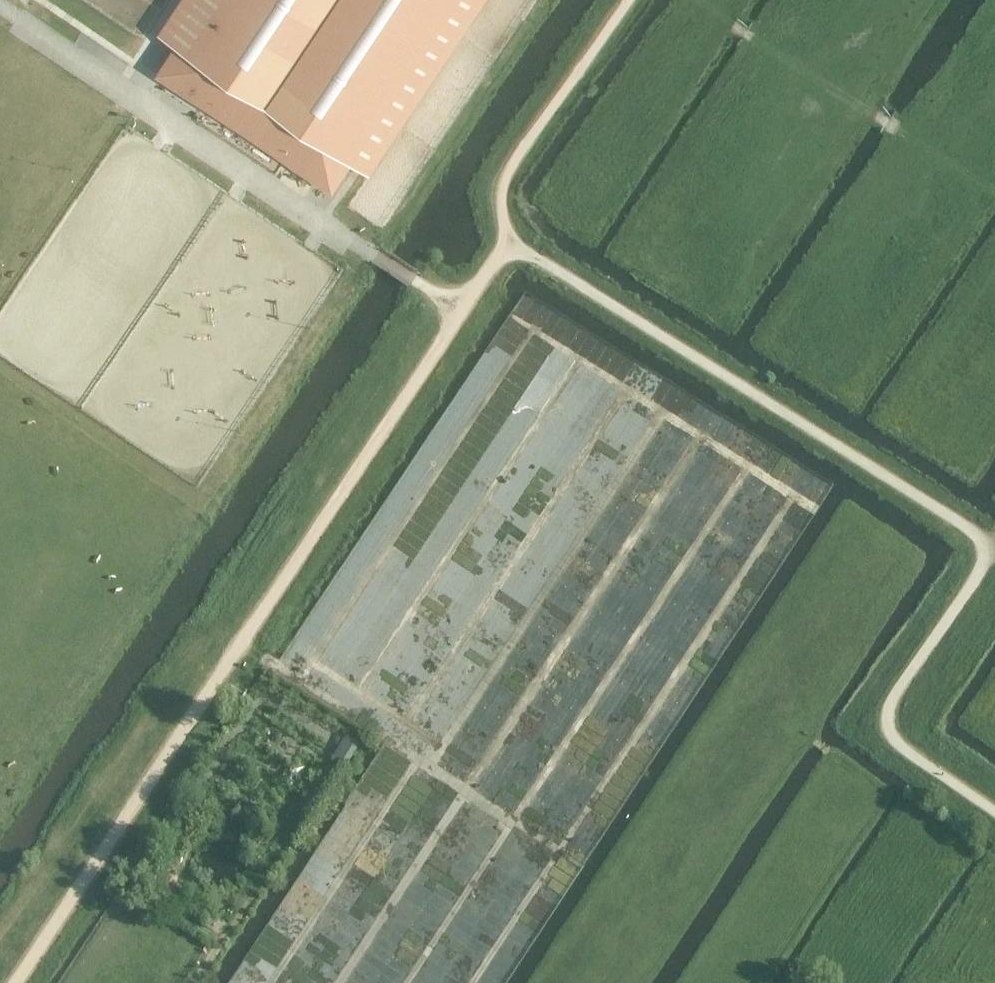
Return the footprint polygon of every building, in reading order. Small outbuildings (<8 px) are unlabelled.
[(160,33),(193,55),(174,83),(220,114),(222,111),(271,143),(268,146),(331,188),(350,159),(359,166),(369,152),(359,145),(456,0),(182,0),(160,33)] [(345,737),(332,757),(347,766),(359,746),(345,737)]
